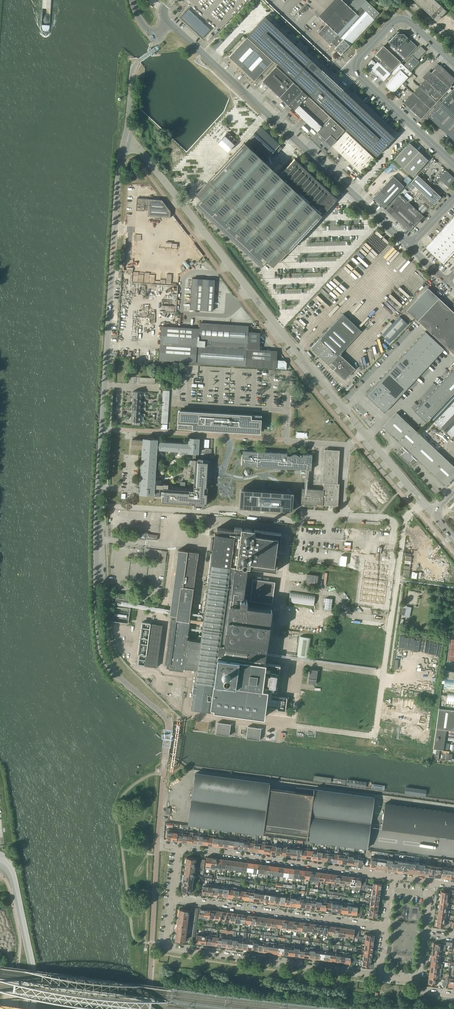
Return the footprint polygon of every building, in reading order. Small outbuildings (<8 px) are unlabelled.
[(326,24),(318,33),(329,44),(331,42),(334,44),(337,47),(335,49),(341,54),(350,45),(374,20),(374,19),(379,13),(365,0),(354,0),(349,6),(342,0),(336,0),(320,18),(320,17),(319,18),(326,24)] [(436,22),(453,38),(453,22),(445,13),(445,12),(446,11),(435,0),(413,0),(436,21),(436,22)] [(202,39),(211,29),(186,5),(176,15),(202,39)] [(247,36),(276,63),(290,76),(334,117),(376,156),(394,137),(265,17),(247,36)] [(392,54),(396,50),(407,37),(403,34),(400,34),(400,32),(399,31),(397,31),(396,32),(396,34),(394,36),(393,36),(392,37),(392,39),(388,42),(390,44),(389,45),(390,46),(388,49),(392,54)] [(229,57),(242,69),(260,49),(247,37),(229,57)] [(396,50),(392,54),(397,58),(400,54),(405,59),(417,46),(408,38),(396,50)] [(375,55),(381,60),(379,63),(386,70),(390,73),(400,62),(383,46),(375,55)] [(421,46),(404,65),(411,71),(420,62),(417,60),(426,51),(421,46)] [(260,49),(242,69),(254,81),(262,73),(264,75),(275,63),(260,49)] [(373,71),(379,77),(386,70),(379,63),(377,62),(376,63),(371,59),(368,63),(368,65),(367,66),(367,68),(368,69),(369,71),(371,73),(373,71)] [(386,84),(385,85),(385,86),(386,87),(393,93),(412,73),(401,63),(394,70),(397,72),(386,84)] [(403,103),(421,119),(452,86),(451,85),(453,82),(453,78),(440,65),(435,70),(434,70),(424,81),(421,78),(413,87),(416,90),(403,103)] [(288,105),(293,109),(306,95),(302,91),(276,66),(262,81),(288,105)] [(386,70),(379,77),(383,81),(390,74),(390,73),(386,70)] [(441,102),(453,114),(453,88),(441,102)] [(306,95),(293,109),(300,116),(300,115),(307,121),(306,122),(309,125),(310,124),(312,126),(311,127),(316,131),(329,116),(307,96),(306,95)] [(442,130),(453,117),(453,114),(441,102),(428,116),(442,130)] [(344,130),(334,121),(330,117),(317,132),(325,140),(325,141),(331,146),(336,140),(344,130)] [(442,130),(453,141),(453,117),(442,130)] [(267,158),(271,154),(279,145),(259,126),(247,139),(255,147),(257,149),(263,154),(261,155),(263,157),(264,155),(267,158)] [(218,143),(228,152),(234,145),(234,144),(237,141),(228,132),(225,136),(225,135),(218,143)] [(332,146),(347,160),(360,145),(346,132),(332,146)] [(248,253),(255,260),(263,267),(268,261),(273,266),(278,262),(282,257),(290,248),(291,248),(301,237),(308,230),(318,219),(326,210),(334,202),(337,199),(334,196),(294,159),(279,175),(269,166),(270,164),(268,161),(266,163),(257,155),(257,149),(255,147),(254,152),(244,143),(241,147),(240,146),(237,150),(233,155),(232,155),(219,169),(218,169),(215,173),(206,184),(206,183),(199,190),(200,190),(196,194),(202,199),(197,205),(204,212),(211,219),(219,225),(226,232),(233,239),(241,246),(248,253)] [(394,160),(403,168),(419,151),(410,143),(394,160)] [(282,147),(279,145),(271,154),(274,156),(282,147)] [(360,145),(347,160),(361,173),(374,158),(360,145)] [(419,151),(403,168),(412,177),(428,160),(419,151)] [(418,175),(411,183),(421,193),(418,196),(431,208),(441,197),(431,187),(446,171),(433,158),(418,175)] [(449,188),(453,183),(453,178),(446,171),(439,179),(449,188)] [(126,180),(135,181),(135,172),(127,172),(126,180)] [(393,176),(376,194),(386,205),(404,186),(393,176)] [(145,205),(148,205),(147,216),(170,218),(170,211),(167,206),(161,199),(149,184),(138,184),(137,198),(136,211),(137,211),(137,210),(144,211),(145,205)] [(386,205),(376,194),(372,198),(383,208),(386,205)] [(406,203),(398,196),(385,210),(409,231),(423,216),(408,201),(406,203)] [(446,225),(453,233),(453,216),(446,225)] [(439,233),(448,241),(453,234),(453,233),(446,225),(439,233)] [(439,233),(436,236),(445,244),(448,241),(439,233)] [(436,236),(432,240),(441,248),(445,244),(436,236)] [(432,240),(429,243),(438,252),(441,248),(432,240)] [(441,248),(450,256),(453,252),(453,246),(448,241),(445,244),(441,248)] [(425,247),(434,256),(438,252),(429,243),(425,247)] [(438,252),(434,256),(443,264),(450,256),(441,248),(438,252)] [(192,279),(192,281),(191,297),(190,309),(202,310),(212,311),(213,311),(213,310),(214,292),(214,281),(215,280),(204,279),(196,279),(192,279)] [(406,310),(417,320),(439,298),(427,288),(406,310)] [(453,355),(453,312),(439,298),(417,320),(417,321),(418,321),(453,355)] [(311,348),(329,365),(334,369),(345,379),(355,368),(340,354),(361,331),(343,314),(334,323),(311,348)] [(382,335),(390,342),(408,324),(400,316),(382,335)] [(159,361),(245,366),(248,332),(248,326),(242,326),(231,325),(218,324),(210,324),(202,323),(200,323),(199,329),(161,326),(160,343),(159,358),(159,361)] [(444,349),(425,331),(422,334),(413,343),(395,363),(380,379),(367,393),(365,395),(384,413),(399,397),(410,385),(418,377),(444,349)] [(248,332),(245,366),(276,368),(276,362),(277,351),(259,350),(260,333),(248,332)] [(414,411),(426,422),(430,418),(453,392),(453,369),(451,372),(437,387),(427,398),(416,410),(414,411)] [(161,423),(167,424),(170,391),(163,390),(161,423)] [(432,419),(453,439),(453,406),(448,401),(432,419)] [(181,411),(180,427),(196,428),(196,426),(200,427),(200,428),(242,430),(242,429),(246,430),(246,431),(262,432),(263,416),(247,415),(247,416),(243,415),(243,414),(201,412),(201,413),(197,413),(197,412),(181,411)] [(396,453),(403,460),(424,438),(402,418),(397,413),(396,412),(383,427),(403,446),(396,453)] [(198,505),(199,505),(200,505),(201,505),(202,505),(203,505),(206,505),(207,502),(207,501),(207,500),(207,499),(207,498),(208,496),(207,496),(208,496),(208,494),(207,494),(208,475),(209,467),(225,469),(225,470),(228,470),(228,469),(241,470),(242,466),(242,463),(239,463),(239,467),(229,466),(229,464),(226,464),(226,466),(209,465),(209,460),(203,460),(203,459),(198,458),(198,460),(195,460),(196,453),(198,453),(199,441),(197,439),(190,438),(188,440),(188,443),(157,442),(158,439),(153,439),(153,438),(147,437),(147,439),(143,438),(143,440),(131,439),(131,448),(142,449),(140,494),(154,495),(154,488),(156,488),(156,489),(155,489),(155,495),(160,495),(160,489),(158,489),(159,488),(163,488),(162,490),(161,490),(161,495),(162,496),(162,502),(195,504),(195,505),(197,505),(198,505)] [(403,460),(411,467),(414,463),(417,459),(426,468),(429,470),(429,472),(431,472),(433,474),(445,486),(453,477),(453,466),(424,438),(403,460)] [(301,488),(300,504),(300,503),(322,505),(323,505),(334,506),(337,506),(339,484),(337,483),(339,450),(324,450),(322,483),(324,483),(324,489),(323,489),(323,490),(301,488)] [(301,456),(301,455),(300,455),(300,456),(299,456),(298,455),(297,454),(296,454),(295,454),(293,454),(257,452),(243,451),(242,452),(242,463),(242,466),(311,470),(311,463),(312,455),(302,454),(302,456),(301,456)] [(276,491),(266,490),(257,489),(251,489),(240,488),(240,489),(241,489),(241,498),(240,507),(239,507),(239,508),(253,508),(263,509),(271,510),(278,510),(292,511),(291,511),(292,500),(292,492),(293,492),(288,491),(282,491),(276,491)] [(166,667),(169,668),(169,669),(182,671),(183,666),(186,667),(197,668),(196,673),(196,674),(195,679),(195,680),(194,684),(194,685),(194,690),(193,691),(194,691),(193,695),(193,696),(192,701),(192,702),(191,706),(191,707),(211,710),(211,708),(214,708),(213,710),(264,717),(268,690),(277,692),(280,665),(258,662),(259,660),(260,660),(265,661),(272,609),(246,606),(247,599),(246,599),(244,599),(243,599),(248,567),(249,567),(249,568),(276,571),(278,556),(276,556),(276,548),(279,549),(281,533),(254,530),(242,528),(234,527),(234,530),(217,528),(216,533),(215,533),(214,535),(214,540),(214,541),(213,546),(213,547),(212,551),(212,553),(212,557),(211,557),(211,558),(211,563),(210,564),(211,564),(210,569),(203,620),(190,618),(190,617),(193,589),(194,589),(194,588),(193,588),(197,558),(198,558),(199,552),(178,550),(177,556),(169,614),(170,615),(173,615),(173,619),(171,618),(165,663),(167,664),(166,667)] [(367,562),(361,600),(385,603),(390,565),(367,562)] [(305,584),(313,585),(314,585),(317,585),(318,575),(315,575),(307,574),(305,584)] [(253,579),(250,601),(272,604),(275,582),(253,579)] [(288,602),(313,606),(315,595),(290,591),(288,602)] [(113,621),(128,623),(131,600),(116,598),(115,602),(113,621)] [(325,598),(324,608),(331,609),(332,599),(325,598)] [(137,665),(148,666),(148,665),(157,666),(162,626),(150,624),(151,623),(142,622),(137,654),(139,654),(137,665)] [(297,656),(308,658),(310,638),(300,636),(297,656)] [(308,679),(308,681),(308,683),(316,684),(316,680),(316,679),(317,670),(310,669),(309,678),(308,678),(308,679)] [(445,670),(443,687),(453,688),(453,671),(445,670)] [(446,707),(453,708),(453,694),(448,693),(447,695),(442,694),(442,700),(444,701),(443,707),(446,707)] [(270,708),(277,709),(277,710),(285,711),(287,698),(279,697),(272,696),(270,708)] [(437,718),(453,720),(453,710),(438,708),(437,718)] [(437,718),(433,749),(443,750),(446,730),(453,731),(453,720),(437,718)] [(217,722),(216,734),(229,736),(231,724),(217,722)] [(248,726),(246,738),(260,740),(261,728),(248,726)] [(334,844),(367,848),(374,797),(296,787),(295,792),(269,788),(270,784),(270,783),(195,773),(188,824),(263,834),(263,829),(307,835),(307,840),(334,844)] [(385,803),(382,828),(436,836),(436,838),(441,838),(441,836),(453,838),(453,813),(385,803)] [(185,867),(184,874),(193,875),(196,858),(186,857),(185,865),(185,867)] [(423,874),(439,876),(441,858),(438,858),(437,866),(430,865),(430,863),(426,862),(426,864),(424,864),(423,874)] [(193,875),(184,874),(183,881),(183,882),(183,883),(183,884),(182,891),(191,892),(193,875)] [(450,894),(453,894),(453,890),(449,890),(449,893),(441,892),(441,894),(440,894),(440,896),(440,897),(448,899),(449,895),(450,895),(450,894)] [(178,918),(177,924),(187,925),(188,918),(189,910),(179,909),(178,916),(178,917),(178,918)] [(197,915),(195,914),(192,932),(189,932),(189,933),(192,934),(191,940),(194,941),(197,915)] [(187,925),(177,924),(176,931),(176,933),(175,940),(185,941),(187,925)] [(363,939),(373,940),(374,939),(374,935),(364,934),(363,937),(358,936),(359,930),(356,929),(355,938),(357,938),(363,939)] [(433,943),(433,949),(441,950),(441,946),(443,946),(444,946),(445,942),(444,941),(442,941),(442,944),(433,943)]
